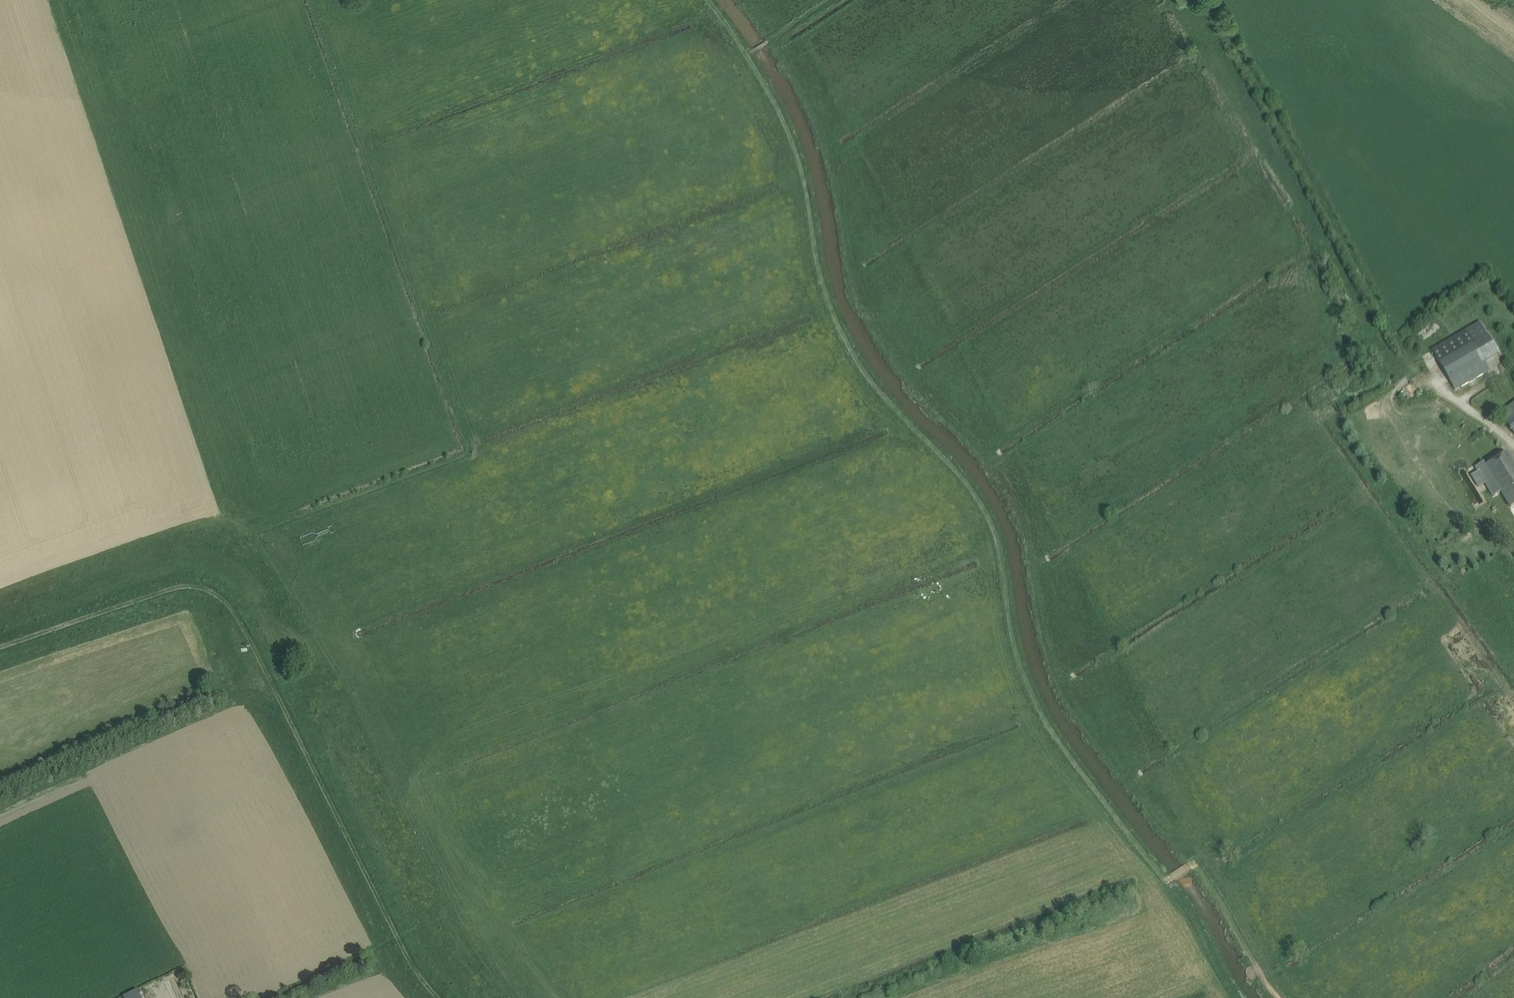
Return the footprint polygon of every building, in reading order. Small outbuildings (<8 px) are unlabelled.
[(1466,329),(1432,349),(1456,390),(1490,370),(1466,329)] [(1513,434),(1513,402),(1499,414),(1513,434)] [(1475,467),(1478,471),(1493,497),(1501,491),(1511,507),(1513,505),(1513,464),(1507,452),(1486,465),(1484,461),(1475,467)]
